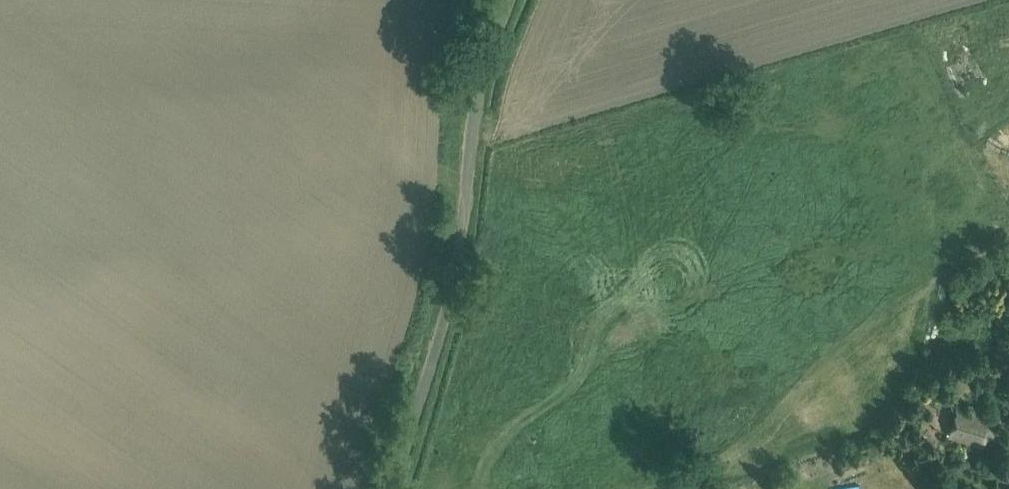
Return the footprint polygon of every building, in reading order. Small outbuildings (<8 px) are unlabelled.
[(962,413),(952,441),(983,453),(993,425),(962,413)]
